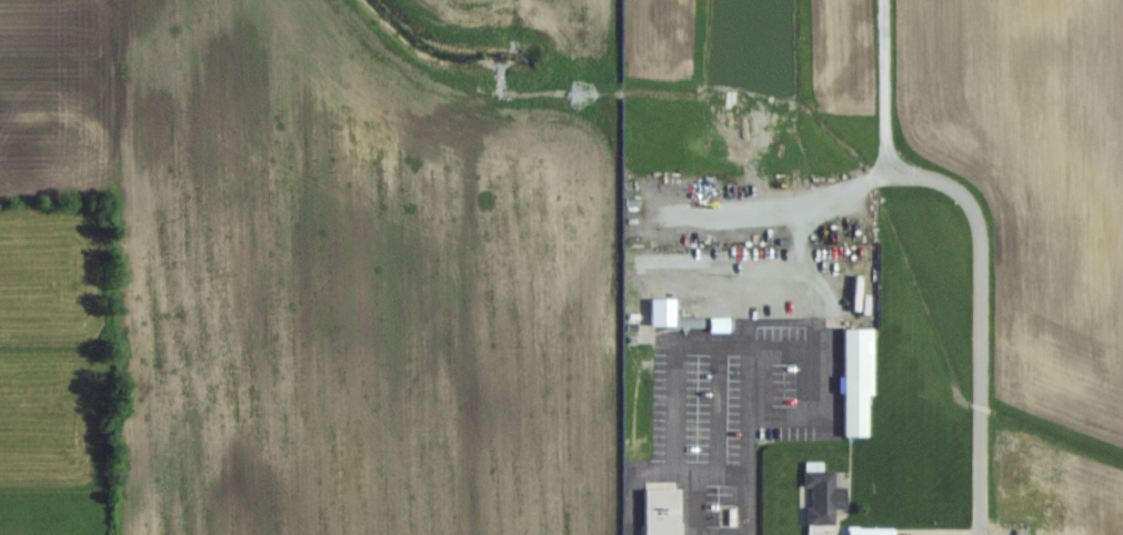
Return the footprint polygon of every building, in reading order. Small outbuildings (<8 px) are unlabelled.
[(872,395),(872,329),(843,329),(843,436),(866,436),(866,395),(872,395)] [(833,525),(833,508),(846,508),(846,487),(834,487),(834,471),(820,471),(820,469),(807,469),(806,525),(833,525)] [(679,489),(644,489),(644,534),(679,534),(679,489)]
